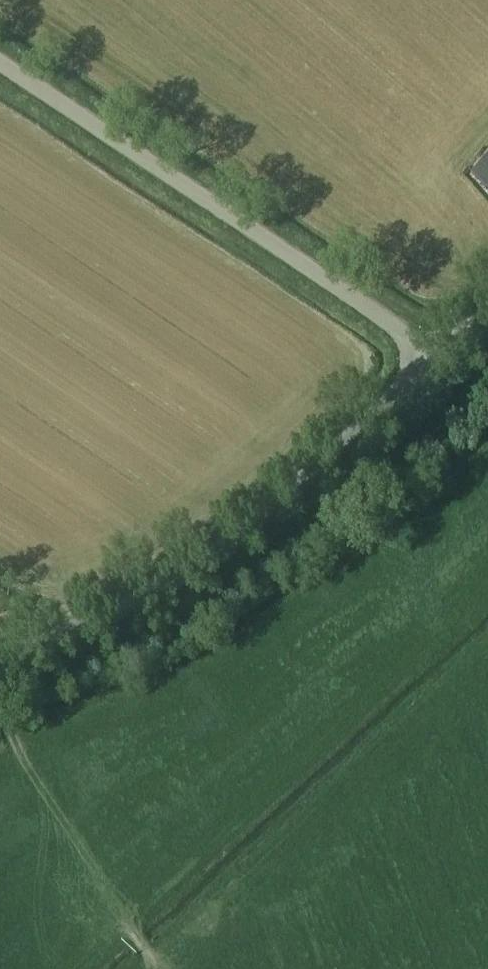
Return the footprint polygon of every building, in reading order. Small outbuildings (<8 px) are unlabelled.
[(469,176),(487,195),(487,155),(469,176)]
